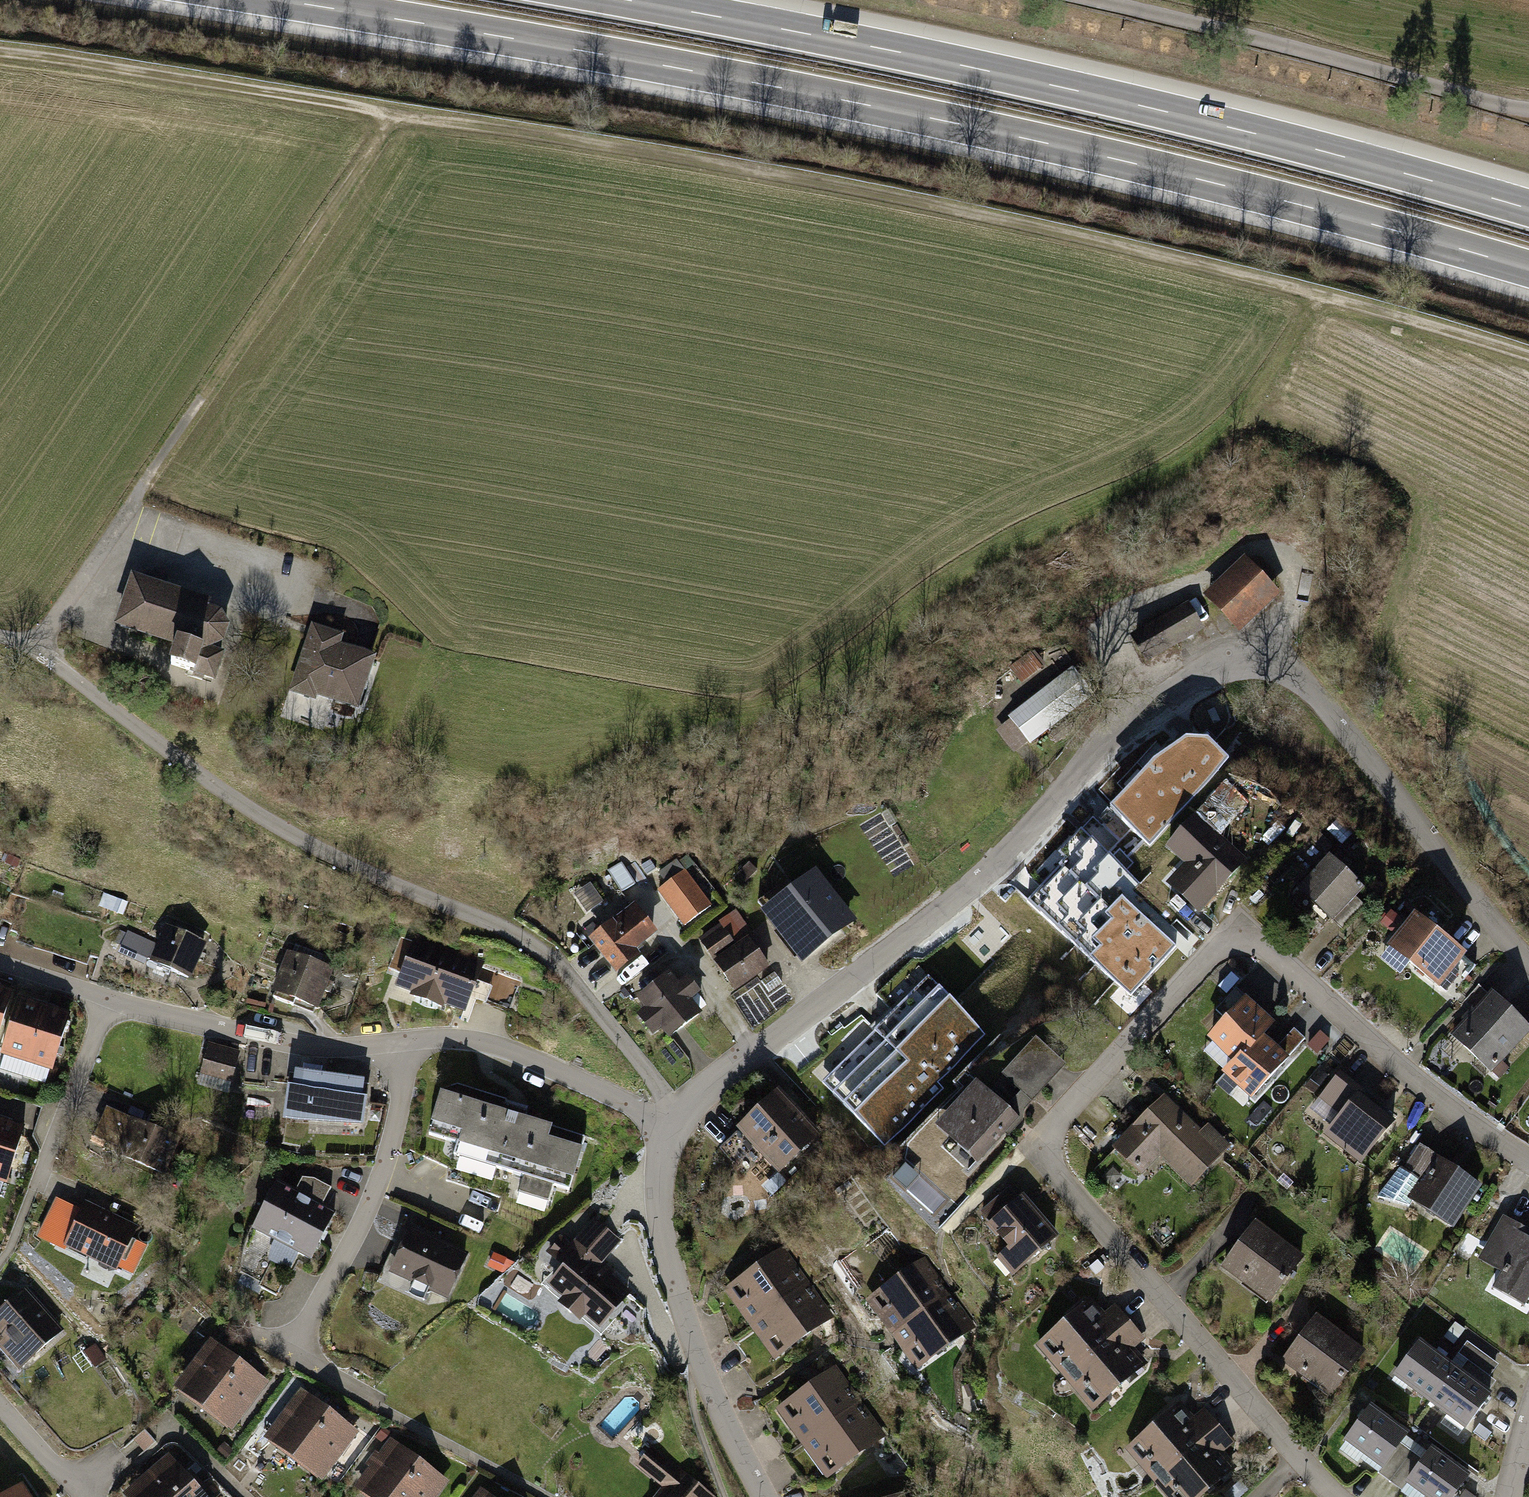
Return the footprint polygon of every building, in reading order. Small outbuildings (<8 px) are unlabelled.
[(1245,549),(1200,598),(1242,637),(1288,587),(1245,549)] [(208,596),(126,574),(114,620),(168,635),(161,656),(193,666),(200,640),(213,643),(222,636),(227,621),(220,608),(207,605),(208,596)] [(1183,600),(1121,643),(1142,673),(1204,629),(1183,600)] [(343,633),(307,625),(292,693),(360,709),(373,652),(340,644),(343,633)] [(1084,700),(1064,675),(1011,716),(1031,742),(1084,700)] [(1148,845),(1230,759),(1212,742),(1188,741),(1164,767),(1159,762),(1090,835),(1087,833),(1024,899),(1129,998),(1186,938),(1166,919),(1174,912),(1129,870),(1137,862),(1130,855),(1144,841),(1148,845)] [(1234,831),(1250,814),(1230,794),(1213,810),(1234,831)] [(1197,821),(1166,855),(1186,874),(1174,887),(1206,916),(1249,869),(1197,821)] [(1326,854),(1296,885),(1337,923),(1366,892),(1326,854)] [(705,909),(676,873),(650,894),(679,930),(705,909)] [(817,874),(765,917),(806,967),(858,925),(817,874)] [(594,884),(576,893),(588,915),(606,905),(594,884)] [(624,904),(589,930),(613,962),(648,937),(624,904)] [(1461,960),(1410,917),(1381,951),(1432,994),(1461,960)] [(198,944),(158,930),(143,970),(183,984),(198,944)] [(742,939),(711,961),(734,993),(765,972),(742,939)] [(470,963),(401,940),(385,988),(454,1011),(470,963)] [(283,955),(268,998),(315,1014),(330,971),(283,955)] [(672,976),(639,1000),(661,1030),(694,1006),(672,976)] [(822,1079),(883,1141),(934,1091),(929,1086),(983,1033),(927,976),(822,1079)] [(1267,1018),(1240,992),(1202,1031),(1229,1057),(1257,1027),(1267,1018)] [(1451,1037),(1491,1073),(1528,1029),(1528,1026),(1491,992),(1451,1037)] [(16,1002),(0,1053),(0,1061),(47,1075),(65,1017),(16,1002)] [(1287,1055),(1257,1027),(1229,1057),(1220,1068),(1250,1095),(1287,1055)] [(1036,1037),(1003,1073),(1026,1095),(1060,1058),(1036,1037)] [(238,1054),(210,1047),(200,1083),(228,1091),(238,1054)] [(369,1083),(287,1068),(279,1111),(361,1126),(369,1083)] [(1340,1105),(1319,1131),(1365,1168),(1401,1123),(1337,1071),(1322,1090),(1340,1105)] [(792,1077),(732,1129),(774,1177),(833,1125),(792,1077)] [(564,1182),(578,1135),(494,1110),(499,1093),(452,1079),(436,1083),(422,1130),(453,1139),(450,1149),(516,1168),(510,1190),(543,1200),(549,1178),(564,1182)] [(976,1081),(939,1122),(980,1159),(1017,1118),(976,1081)] [(1163,1096),(1115,1147),(1145,1176),(1158,1162),(1186,1189),(1221,1152),(1163,1096)] [(175,1136),(101,1105),(87,1139),(161,1170),(175,1136)] [(0,1123),(0,1187),(2,1188),(19,1129),(0,1123)] [(1432,1159),(1407,1198),(1461,1232),(1486,1192),(1432,1159)] [(329,1212),(271,1182),(247,1228),(305,1258),(329,1212)] [(1040,1186),(996,1223),(1016,1246),(1007,1253),(1024,1273),(1076,1228),(1040,1186)] [(133,1225),(78,1200),(74,1208),(49,1197),(33,1232),(127,1275),(141,1245),(127,1239),(133,1225)] [(1510,1213),(1483,1252),(1510,1270),(1501,1283),(1528,1302),(1528,1226),(1510,1213)] [(596,1326),(627,1290),(595,1263),(613,1241),(586,1218),(566,1242),(557,1235),(542,1251),(559,1265),(544,1282),(596,1326)] [(1259,1220),(1222,1264),(1267,1302),(1304,1259),(1259,1220)] [(464,1253),(405,1225),(384,1270),(442,1298),(464,1253)] [(780,1247),(724,1292),(778,1360),(835,1315),(780,1247)] [(923,1260),(867,1295),(908,1361),(965,1327),(923,1260)] [(58,1334),(17,1289),(0,1304),(0,1350),(18,1370),(58,1334)] [(1080,1304),(1037,1343),(1101,1412),(1142,1375),(1127,1359),(1142,1345),(1110,1311),(1097,1323),(1080,1304)] [(1316,1306),(1280,1351),(1330,1389),(1365,1344),(1316,1306)] [(1453,1362),(1417,1336),(1391,1371),(1427,1398),(1453,1362)] [(1453,1362),(1427,1398),(1461,1422),(1491,1380),(1483,1374),(1492,1362),(1460,1339),(1452,1350),(1458,1355),(1453,1362)] [(210,1341),(172,1391),(229,1434),(267,1384),(210,1341)] [(835,1364),(776,1399),(820,1473),(879,1438),(835,1364)] [(357,1435),(300,1392),(265,1438),(322,1481),(357,1435)] [(1136,1447),(1183,1496),(1204,1496),(1239,1465),(1226,1450),(1236,1441),(1208,1411),(1201,1417),(1185,1400),(1136,1447)] [(1403,1431),(1364,1403),(1340,1436),(1378,1464),(1373,1471),(1384,1479),(1406,1449),(1396,1441),(1403,1431)] [(355,1490),(364,1496),(439,1496),(449,1485),(392,1442),(355,1490)] [(1384,1479),(1395,1488),(1402,1477),(1430,1496),(1451,1496),(1469,1474),(1425,1442),(1415,1456),(1406,1449),(1384,1479)] [(638,1464),(668,1488),(661,1496),(712,1496),(651,1448),(638,1464)] [(120,1496),(204,1496),(168,1455),(120,1496)] [(21,1481),(0,1494),(0,1496),(30,1496),(21,1481)] [(879,1496),(912,1496),(907,1485),(879,1496)]
